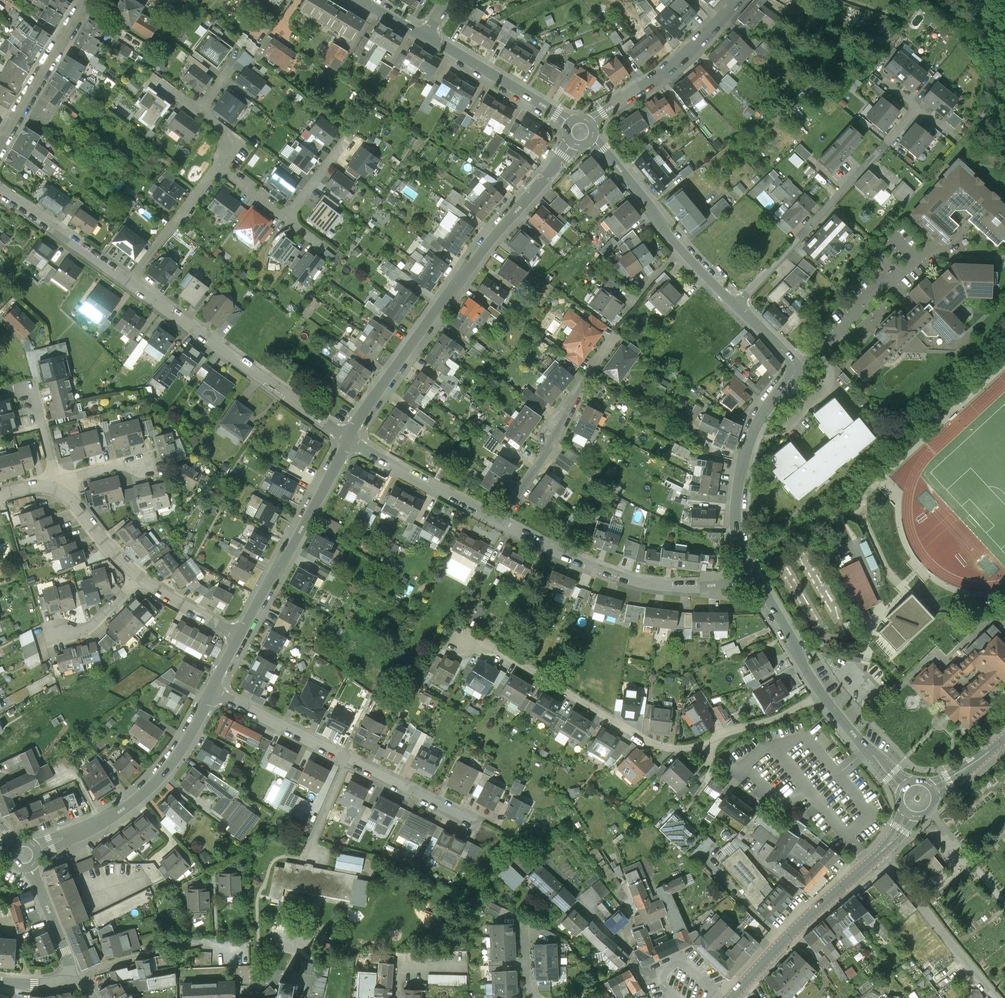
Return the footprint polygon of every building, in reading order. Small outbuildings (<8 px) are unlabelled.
[(47,6),(40,0),(35,0),(32,3),(43,12),(41,15),(38,12),(36,15),(47,21),(56,27),(63,16),(47,6)] [(64,0),(52,0),(51,2),(48,0),(40,0),(47,6),(63,16),(71,4),(64,0)] [(118,2),(120,4),(113,15),(151,37),(157,27),(149,23),(151,19),(139,12),(142,7),(139,5),(131,0),(119,0),(118,2)] [(238,9),(245,14),(254,3),(250,0),(245,0),(238,9)] [(329,0),(305,0),(299,9),(328,26),(340,7),(329,0)] [(400,1),(415,9),(420,0),(401,0),(400,1)] [(682,0),(677,0),(669,8),(686,25),(696,14),(682,0)] [(751,3),(757,9),(765,0),(754,0),(751,3)] [(653,9),(646,1),(639,6),(647,15),(653,9)] [(751,3),(736,20),(743,26),(757,9),(751,3)] [(38,12),(29,4),(23,10),(37,22),(44,26),(47,21),(36,15),(38,12)] [(365,22),(340,7),(328,26),(353,41),(365,22)] [(669,8),(668,8),(660,15),(659,13),(655,18),(665,27),(663,29),(666,32),(668,30),(674,37),(686,25),(669,8)] [(474,12),(462,33),(475,41),(485,25),(476,20),(479,16),(474,12)] [(651,21),(643,13),(639,17),(646,26),(651,21)] [(105,28),(90,19),(82,30),(98,40),(99,38),(105,28)] [(34,30),(23,20),(16,28),(22,33),(28,38),(44,48),(52,34),(36,25),(34,30)] [(388,28),(379,23),(369,39),(374,43),(370,50),(374,53),(388,28)] [(493,31),(485,25),(475,41),(489,50),(502,29),(496,26),(493,31)] [(223,33),(214,26),(210,31),(220,38),(223,33)] [(16,28),(10,38),(16,42),(19,39),(18,38),(22,33),(16,28)] [(404,38),(388,28),(374,53),(369,60),(377,65),(385,53),(387,50),(394,54),(404,38)] [(663,47),(648,28),(642,33),(646,37),(639,42),(651,57),(663,47)] [(98,40),(82,30),(74,44),(93,56),(98,48),(95,47),(99,41),(98,40)] [(210,31),(209,30),(193,50),(195,51),(204,59),(217,68),(233,48),(220,38),(210,31)] [(615,31),(608,36),(615,46),(622,41),(615,31)] [(44,48),(28,38),(22,33),(18,38),(19,39),(26,43),(25,45),(24,44),(21,50),(37,60),(44,48)] [(243,33),(236,42),(253,58),(260,48),(255,45),(256,44),(251,41),(252,40),(247,37),(248,36),(243,33)] [(742,42),(733,33),(721,46),(732,57),(739,64),(752,51),(744,44),(745,43),(743,41),(742,42)] [(523,48),(514,43),(517,38),(512,35),(499,56),(513,64),(523,48)] [(125,45),(110,36),(108,39),(104,37),(103,39),(101,38),(101,39),(99,38),(98,40),(118,52),(120,53),(125,45)] [(260,48),(253,58),(259,62),(264,55),(263,55),(274,39),(268,36),(260,48)] [(37,60),(21,50),(8,39),(1,51),(7,55),(9,50),(17,56),(13,61),(30,72),(37,60)] [(295,54),(274,39),(263,55),(264,55),(285,69),(291,60),(292,61),(294,59),(292,58),(295,54)] [(349,49),(334,40),(321,61),(336,70),(349,49)] [(651,57),(639,42),(635,46),(630,40),(622,46),(638,66),(651,57)] [(118,52),(104,44),(101,48),(106,50),(104,53),(114,59),(118,52)] [(428,52),(414,44),(409,52),(407,50),(405,54),(408,55),(407,56),(405,60),(402,65),(407,68),(410,63),(418,68),(428,52)] [(563,45),(552,51),(554,56),(566,51),(563,45)] [(732,57),(721,46),(708,58),(724,74),(728,70),(724,66),(732,57)] [(894,47),(885,58),(889,62),(898,51),(894,47)] [(532,54),(523,48),(513,64),(527,72),(540,52),(535,49),(532,54)] [(204,59),(195,51),(191,56),(201,63),(204,59)] [(627,62),(619,51),(614,55),(615,58),(616,57),(622,66),(627,62)] [(889,62),(884,68),(894,76),(907,59),(898,51),(889,62)] [(428,52),(418,68),(427,73),(424,77),(429,81),(442,60),(428,52)] [(407,56),(401,53),(394,65),(400,69),(402,65),(405,60),(407,56)] [(85,67),(67,55),(57,72),(75,86),(80,89),(83,84),(76,81),(85,67)] [(362,55),(356,64),(364,69),(369,60),(362,55)] [(201,63),(191,56),(188,61),(194,66),(205,74),(208,69),(201,63)] [(622,66),(616,57),(615,58),(601,68),(615,87),(619,83),(620,84),(625,80),(624,80),(630,76),(622,66)] [(907,59),(894,76),(902,83),(916,66),(907,59)] [(12,60),(4,75),(5,75),(1,83),(18,93),(30,72),(13,61),(12,60)] [(562,71),(548,62),(542,72),(543,72),(539,78),(552,86),(562,71)] [(194,66),(184,79),(189,83),(188,84),(194,88),(195,87),(200,91),(210,78),(205,74),(194,66)] [(699,66),(686,77),(697,90),(710,80),(699,66)] [(916,66),(902,83),(912,91),(926,74),(916,66)] [(266,75),(255,67),(252,72),(262,80),(266,75)] [(252,72),(247,68),(233,85),(255,100),(267,84),(262,80),(258,77),(252,72)] [(590,75),(579,68),(572,79),(565,89),(564,91),(577,99),(586,85),(587,84),(585,82),(590,75)] [(151,71),(142,86),(148,90),(149,89),(152,92),(162,79),(151,71)] [(75,86),(57,72),(43,95),(55,105),(58,107),(61,103),(75,86)] [(439,87),(433,97),(447,106),(453,96),(462,80),(448,72),(439,87)] [(881,81),(872,73),(868,78),(875,83),(878,86),(881,81)] [(596,79),(590,75),(585,82),(587,84),(586,85),(590,88),(596,79)] [(567,76),(560,86),(565,89),(572,79),(567,76)] [(736,85),(726,76),(722,80),(732,90),(736,85)] [(697,90),(686,77),(672,88),(687,106),(691,103),(694,106),(703,98),(697,90)] [(94,86),(85,80),(83,84),(80,89),(88,95),(94,86)] [(476,89),(462,80),(453,96),(461,101),(457,108),(461,111),(462,111),(476,89)] [(1,83),(0,82),(0,103),(1,103),(9,108),(18,93),(1,83)] [(936,82),(922,99),(933,108),(947,91),(936,82)] [(136,90),(127,83),(123,87),(132,95),(136,90)] [(878,86),(875,83),(871,88),(882,97),(890,103),(893,99),(878,86)] [(434,84),(424,102),(428,105),(433,97),(439,87),(434,84)] [(152,92),(149,89),(148,90),(138,104),(147,111),(141,119),(145,122),(151,127),(160,115),(162,116),(170,106),(163,100),(164,99),(157,94),(156,95),(152,92)] [(233,96),(227,91),(214,109),(232,123),(245,105),(233,96)] [(251,102),(237,91),(233,96),(245,105),(248,106),(251,102)] [(947,91),(933,108),(944,117),(958,100),(947,91)] [(55,105),(43,95),(32,115),(47,124),(53,113),(51,111),(55,105)] [(486,95),(474,115),(479,118),(482,113),(490,119),(500,103),(486,95)] [(681,109),(671,97),(666,101),(671,109),(674,114),(681,109)] [(890,103),(882,97),(874,107),(891,121),(899,111),(890,103)] [(659,103),(656,98),(645,105),(646,107),(655,120),(671,109),(666,101),(664,99),(659,103)] [(73,111),(65,105),(64,105),(61,103),(58,107),(69,116),(73,111)] [(513,111),(500,103),(490,119),(488,123),(494,127),(493,130),(500,134),(513,111)] [(646,107),(619,125),(628,139),(647,125),(648,126),(655,121),(655,120),(646,107)] [(891,121),(874,107),(866,117),(883,131),(891,121)] [(174,111),(164,124),(169,128),(171,127),(170,127),(179,115),(174,111)] [(461,111),(456,120),(455,120),(449,130),(455,134),(462,123),(467,115),(467,114),(462,111),(461,111)] [(199,125),(181,112),(179,115),(170,127),(171,127),(188,140),(199,125)] [(962,119),(953,112),(946,121),(954,129),(962,119)] [(467,115),(462,123),(467,126),(472,118),(467,115)] [(340,130),(321,116),(309,131),(312,134),(325,143),(328,145),(340,130)] [(539,126),(524,117),(519,125),(515,132),(529,141),(530,141),(538,128),(539,126)] [(871,124),(862,117),(858,121),(867,129),(871,124)] [(519,125),(514,122),(509,131),(514,134),(515,132),(519,125)] [(932,137),(916,123),(907,133),(924,147),(932,137)] [(941,133),(932,125),(928,130),(937,138),(941,133)] [(25,126),(19,138),(34,147),(41,153),(44,148),(37,142),(41,136),(25,126)] [(817,162),(830,173),(842,160),(843,160),(851,151),(863,137),(850,126),(837,140),(836,140),(831,146),(831,147),(817,162)] [(538,128),(530,141),(529,141),(527,143),(525,145),(539,155),(548,143),(549,141),(549,137),(548,134),(545,132),(538,128)] [(666,130),(658,137),(662,142),(670,135),(666,130)] [(924,147),(907,133),(899,143),(916,157),(924,147)] [(325,143),(312,134),(307,141),(319,150),(325,143)] [(34,147),(19,138),(12,149),(28,159),(31,152),(38,158),(41,153),(34,147)] [(307,141),(305,139),(301,144),(316,155),(319,150),(307,141)] [(301,144),(296,140),(291,146),(295,149),(288,159),(307,173),(312,167),(313,168),(316,165),(314,164),(319,157),(316,155),(301,144)] [(633,150),(625,140),(620,144),(628,153),(633,150)] [(794,148),(805,160),(812,153),(801,142),(794,148)] [(539,155),(525,145),(522,149),(535,161),(539,155)] [(377,159),(362,147),(349,165),(364,176),(368,171),(371,173),(376,167),(373,164),(377,159)] [(53,155),(44,148),(41,153),(50,159),(53,155)] [(28,159),(12,149),(5,161),(23,172),(24,169),(22,168),(25,164),(37,173),(40,169),(28,159)] [(519,155),(509,149),(505,156),(514,161),(519,155)] [(652,149),(635,164),(646,177),(659,167),(664,163),(652,149)] [(788,158),(798,168),(805,160),(794,151),(788,158)] [(50,159),(41,153),(38,158),(46,164),(50,159)] [(514,161),(500,176),(509,184),(512,187),(531,166),(519,155),(514,161)] [(579,166),(580,168),(569,177),(575,184),(597,165),(590,157),(579,166)] [(927,197),(925,196),(921,201),(922,202),(912,214),(918,219),(916,221),(921,226),(922,224),(927,229),(933,234),(932,236),(936,240),(938,238),(944,244),(950,237),(943,230),(946,227),(952,232),(958,225),(949,216),(954,210),(965,210),(971,215),(967,219),(980,231),(978,232),(983,237),(984,235),(996,246),(1002,240),(1004,241),(1004,240),(1004,208),(996,199),(997,197),(993,193),(991,195),(980,184),(981,182),(976,178),(975,180),(969,175),(971,173),(957,160),(945,174),(947,176),(942,181),(940,180),(935,185),(937,186),(927,197)] [(293,171),(282,162),(278,168),(289,176),(293,171)] [(597,165),(575,184),(580,190),(584,187),(585,188),(587,186),(586,185),(591,181),(592,182),(604,173),(597,165)] [(679,171),(683,177),(693,171),(689,165),(679,171)] [(289,176),(278,168),(275,166),(271,174),(273,175),(267,183),(273,188),(284,197),(288,199),(295,189),(293,187),(297,182),(289,176)] [(659,167),(646,177),(658,191),(670,181),(659,167)] [(486,174),(476,168),(473,173),(483,179),(486,174)] [(46,173),(40,169),(37,173),(43,178),(46,173)] [(176,177),(167,170),(159,179),(163,182),(166,178),(172,183),(176,177)] [(355,177),(346,170),(342,175),(352,182),(355,177)] [(858,181),(854,186),(864,195),(867,192),(873,197),(880,189),(874,183),(878,180),(867,170),(864,174),(858,181)] [(342,175),(337,171),(326,185),(331,189),(331,190),(337,195),(337,194),(343,198),(354,184),(352,182),(342,175)] [(500,176),(496,180),(505,188),(509,184),(500,176)] [(163,182),(152,195),(164,204),(163,206),(168,209),(169,208),(171,209),(184,192),(172,183),(166,178),(163,182)] [(609,179),(598,189),(600,191),(590,199),(595,204),(616,187),(609,179)] [(891,191),(904,203),(915,190),(903,179),(891,191)] [(733,187),(740,195),(747,189),(740,181),(733,187)] [(70,201),(49,185),(46,185),(44,188),(44,191),(47,193),(41,201),(60,215),(62,212),(69,202),(70,201)] [(486,189),(479,196),(493,208),(503,197),(490,185),(486,189)] [(807,211),(790,196),(791,196),(779,185),(775,189),(774,189),(770,193),(785,208),(784,209),(786,212),(781,217),(792,227),(807,211)] [(616,187),(595,204),(594,205),(598,209),(608,201),(611,204),(622,195),(616,187)] [(284,197),(273,188),(270,193),(281,201),(284,197)] [(240,204),(221,190),(209,207),(227,221),(229,219),(240,204)] [(690,203),(679,190),(666,201),(675,213),(674,213),(682,222),(683,222),(692,233),(706,221),(695,209),(696,208),(691,202),(690,203)] [(803,194),(800,198),(794,192),(792,194),(791,196),(790,196),(807,211),(814,204),(803,194)] [(339,205),(324,194),(316,205),(318,206),(322,201),(335,210),(339,205)] [(569,204),(558,195),(549,205),(559,214),(560,214),(569,204)] [(587,195),(577,205),(586,214),(594,205),(595,204),(590,199),(587,195)] [(472,204),(468,208),(482,220),(493,208),(479,196),(472,204)] [(84,203),(78,199),(73,205),(68,213),(74,218),(80,209),(84,203)] [(722,199),(709,211),(716,220),(730,207),(722,199)] [(318,206),(307,220),(326,234),(341,215),(335,210),(322,201),(318,206)] [(69,202),(62,212),(66,215),(68,213),(73,205),(69,202)] [(627,202),(616,211),(617,212),(609,218),(608,217),(604,221),(610,229),(634,209),(627,202)] [(240,204),(229,219),(234,222),(245,208),(240,204)] [(594,205),(586,214),(592,219),(600,211),(598,209),(594,205)] [(555,218),(542,206),(536,213),(556,232),(562,226),(562,225),(555,218)] [(98,222),(80,209),(74,218),(72,221),(90,234),(98,222)] [(269,223),(251,209),(235,230),(242,235),(247,235),(256,241),(257,239),(268,225),(269,223)] [(634,209),(610,229),(616,236),(640,217),(634,209)] [(556,232),(536,213),(529,220),(542,232),(550,239),(556,232)] [(560,214),(559,214),(555,218),(562,225),(562,226),(563,227),(568,222),(560,214)] [(813,238),(803,249),(819,264),(828,255),(830,258),(842,245),(839,243),(850,230),(834,215),(819,232),(813,238)] [(474,229),(459,219),(456,224),(450,232),(465,242),(474,229)] [(268,225),(257,239),(263,243),(274,229),(268,225)] [(145,243),(124,227),(113,242),(133,256),(134,257),(142,247),(145,243)] [(532,239),(521,230),(514,238),(534,254),(540,247),(540,246),(532,240),(532,239)] [(268,248),(267,256),(276,259),(282,263),(284,261),(285,262),(296,248),(295,247),(296,244),(289,239),(284,231),(277,235),(272,241),(268,248)] [(2,232),(0,234),(0,237),(6,243),(10,238),(2,232)] [(444,240),(441,245),(455,255),(465,242),(450,232),(444,240)] [(550,239),(542,232),(538,237),(544,242),(548,245),(552,240),(550,239)] [(538,237),(536,234),(532,239),(532,240),(540,246),(540,247),(544,242),(538,237)] [(444,240),(439,237),(436,241),(441,245),(444,240)] [(612,237),(599,251),(604,256),(617,242),(612,237)] [(534,254),(514,238),(508,246),(519,254),(519,255),(520,254),(528,261),(534,254)] [(643,244),(636,249),(630,239),(627,241),(625,239),(623,240),(641,267),(653,259),(643,244)] [(55,252),(39,240),(26,258),(41,269),(42,270),(47,263),(55,252)] [(641,267),(623,240),(621,241),(623,244),(620,246),(626,255),(619,260),(629,275),(641,267)] [(440,252),(430,244),(426,249),(429,251),(437,257),(440,252)] [(142,247),(134,257),(133,256),(132,258),(138,263),(147,250),(142,247)] [(296,248),(285,262),(290,266),(297,256),(301,251),(296,248)] [(344,254),(339,250),(336,255),(340,259),(344,254)] [(437,257),(429,251),(424,258),(429,261),(424,267),(439,278),(448,265),(437,257)] [(293,271),(293,272),(299,277),(298,279),(306,285),(324,261),(316,255),(314,257),(308,252),(302,260),(293,271)] [(528,261),(520,254),(519,255),(519,254),(515,259),(525,266),(529,261),(528,261)] [(290,266),(289,268),(293,271),(302,260),(297,256),(290,266)] [(166,259),(161,266),(156,263),(155,265),(152,265),(148,270),(149,273),(154,277),(158,277),(160,279),(160,282),(162,283),(165,283),(166,282),(177,268),(177,264),(169,258),(166,259)] [(57,270),(53,277),(60,282),(62,280),(70,286),(82,271),(65,259),(57,270)] [(394,279),(402,270),(388,259),(380,268),(394,279)] [(526,271),(508,259),(502,267),(504,269),(500,275),(515,285),(526,271)] [(816,269),(803,259),(797,266),(809,277),(816,269)] [(629,275),(619,260),(614,264),(624,279),(629,275)] [(42,270),(41,269),(38,274),(44,278),(52,267),(47,263),(42,270)] [(941,275),(931,285),(924,278),(908,293),(918,304),(904,317),(899,311),(896,314),(893,311),(886,318),(878,325),(881,328),(873,334),(879,340),(850,366),(863,380),(920,328),(927,335),(937,336),(939,334),(946,341),(963,325),(949,310),(965,296),(989,297),(991,265),(954,264),(946,271),(945,270),(941,274),(941,275)] [(797,266),(782,281),(790,289),(789,289),(790,291),(801,279),(805,282),(809,277),(797,266)] [(44,278),(43,279),(49,283),(53,277),(57,270),(52,267),(44,278)] [(419,275),(415,280),(430,291),(439,278),(424,267),(419,275)] [(177,268),(166,282),(171,286),(182,272),(177,268)] [(419,275),(414,272),(411,277),(415,280),(419,275)] [(207,287),(188,273),(179,285),(186,290),(181,297),(191,304),(193,306),(202,294),(207,287)] [(666,274),(657,282),(661,286),(667,281),(668,281),(670,279),(666,274)] [(509,293),(486,277),(477,289),(500,305),(509,293)] [(619,285),(609,278),(606,283),(616,290),(619,285)] [(661,286),(649,298),(656,306),(675,288),(668,281),(667,281),(661,286)] [(782,281),(767,296),(774,303),(762,315),(767,320),(773,326),(776,330),(786,320),(790,324),(794,328),(803,318),(781,297),(789,289),(790,289),(782,281)] [(399,283),(395,288),(400,292),(403,286),(399,283)] [(616,290),(606,283),(602,288),(612,295),(616,290)] [(99,285),(85,304),(96,313),(93,318),(101,324),(102,325),(106,320),(120,300),(99,285)] [(400,292),(394,300),(408,310),(418,297),(403,286),(400,292)] [(602,288),(596,297),(616,312),(623,303),(612,295),(602,288)] [(675,288),(656,306),(664,314),(676,302),(682,296),(682,295),(675,288)] [(684,293),(682,295),(682,296),(676,302),(680,306),(689,298),(684,293)] [(202,294),(193,306),(191,304),(190,306),(196,311),(207,298),(202,294)] [(226,302),(220,297),(214,297),(207,307),(205,307),(203,309),(204,313),(205,314),(204,316),(208,319),(209,317),(214,320),(212,322),(216,325),(221,325),(225,320),(232,311),(232,310),(226,306),(226,302)] [(616,312),(596,297),(590,306),(610,320),(616,312)] [(470,298),(460,311),(474,321),(480,313),(485,317),(489,312),(470,298)] [(408,310),(394,300),(388,308),(385,313),(399,323),(408,310)] [(384,304),(380,309),(385,313),(388,308),(384,304)] [(232,311),(225,320),(233,326),(244,312),(235,305),(232,310),(232,311)] [(509,310),(500,305),(496,310),(505,316),(509,310)] [(18,315),(13,310),(5,318),(24,337),(35,326),(21,312),(18,315)] [(474,321),(460,311),(451,324),(471,338),(474,333),(469,329),(474,321)] [(127,312),(116,327),(126,334),(128,332),(135,337),(146,322),(135,315),(134,317),(127,312)] [(605,324),(591,314),(587,320),(593,324),(590,328),(599,334),(605,324)] [(585,322),(575,315),(564,331),(570,335),(565,341),(566,342),(565,343),(566,343),(562,348),(568,353),(579,360),(582,356),(583,356),(588,349),(588,350),(595,341),(594,341),(599,334),(590,328),(593,324),(587,320),(585,322)] [(373,319),(369,324),(374,327),(378,323),(373,319)] [(101,324),(97,331),(102,335),(111,323),(106,320),(102,325),(101,324)] [(374,327),(368,336),(383,346),(392,333),(378,323),(374,327)] [(175,339),(160,328),(149,343),(148,343),(149,343),(144,349),(145,349),(160,360),(175,339)] [(755,341),(746,330),(742,334),(751,345),(755,341)] [(463,348),(444,334),(435,347),(449,357),(454,350),(459,353),(463,348)] [(363,344),(359,349),(363,351),(374,359),(383,346),(368,336),(363,344)] [(130,355),(124,365),(130,370),(145,349),(144,349),(149,343),(148,343),(149,343),(143,338),(130,355)] [(751,345),(748,347),(759,360),(756,363),(758,366),(762,363),(771,355),(758,339),(755,341),(751,345)] [(131,340),(123,350),(130,355),(138,345),(131,340)] [(358,341),(355,345),(352,343),(349,349),(353,352),(359,356),(363,351),(359,349),(363,344),(358,341)] [(66,342),(48,346),(51,359),(63,356),(63,357),(69,355),(66,342)] [(641,350),(630,342),(625,349),(636,357),(641,350)] [(190,345),(177,361),(182,365),(184,366),(186,364),(192,369),(195,364),(202,355),(203,354),(190,345)] [(349,349),(343,345),(339,349),(350,357),(353,352),(349,349)] [(622,346),(604,370),(619,381),(636,357),(625,349),(622,346)] [(449,357),(435,347),(426,360),(442,372),(445,374),(446,373),(448,375),(449,373),(452,375),(459,365),(456,363),(457,363),(449,357)] [(579,360),(568,353),(565,357),(576,365),(579,360)] [(565,357),(560,354),(555,360),(560,364),(559,365),(569,374),(577,366),(576,365),(565,357)] [(202,355),(195,364),(200,368),(204,363),(207,359),(202,355)] [(555,360),(555,359),(554,360),(548,355),(541,363),(547,368),(542,374),(561,390),(573,377),(569,374),(559,365),(560,364),(555,360)] [(771,355),(762,363),(768,370),(762,377),(768,382),(780,366),(771,355)] [(51,359),(39,361),(45,382),(68,377),(63,357),(63,356),(51,359)] [(372,372),(352,358),(349,363),(354,366),(348,375),(363,385),(372,372)] [(168,367),(164,364),(152,377),(157,381),(158,381),(160,382),(159,383),(164,387),(165,386),(167,388),(176,376),(174,375),(182,365),(177,361),(175,360),(172,364),(171,364),(168,367)] [(212,369),(204,363),(200,368),(196,373),(205,379),(211,370),(212,370),(212,369)] [(212,370),(211,370),(205,379),(197,391),(210,401),(208,405),(214,409),(221,401),(231,387),(223,381),(224,380),(223,377),(220,375),(218,375),(212,370)] [(435,381),(422,372),(412,385),(425,395),(435,381)] [(452,375),(449,373),(448,375),(446,373),(445,374),(442,372),(439,377),(453,387),(459,380),(452,375)] [(843,372),(838,376),(846,384),(850,380),(843,372)] [(561,390),(542,374),(537,379),(542,383),(536,391),(549,402),(550,403),(561,390)] [(744,384),(734,374),(730,379),(731,380),(731,379),(740,388),(744,384)] [(363,385),(348,375),(342,383),(337,379),(333,384),(353,399),(363,385)] [(329,383),(320,376),(316,382),(326,389),(329,383)] [(68,377),(45,382),(46,388),(50,387),(52,394),(71,389),(68,377)] [(731,380),(722,389),(728,394),(722,401),(731,408),(735,403),(734,402),(735,401),(739,404),(742,401),(743,402),(745,399),(745,398),(748,394),(740,388),(731,379),(731,380)] [(666,388),(655,381),(652,386),(663,393),(666,388)] [(425,395),(412,385),(403,398),(417,407),(425,395)] [(604,392),(593,386),(590,390),(601,397),(604,392)] [(536,391),(534,393),(527,387),(521,393),(531,400),(542,409),(549,402),(536,391)] [(71,389),(52,394),(54,400),(50,401),(51,407),(74,401),(71,389)] [(531,400),(524,394),(521,398),(528,404),(531,400)] [(704,401),(694,395),(687,408),(697,414),(704,401)] [(852,421),(833,397),(813,413),(816,417),(818,415),(822,420),(819,423),(819,424),(821,423),(827,429),(825,431),(830,437),(832,434),(834,436),(825,444),(818,449),(814,453),(815,455),(806,462),(789,442),(770,457),(773,461),(775,459),(779,465),(773,469),(797,499),(809,488),(815,483),(816,485),(822,480),(821,478),(826,473),(828,475),(834,471),(831,468),(836,464),(838,465),(844,460),(843,458),(848,454),(851,457),(857,452),(855,450),(861,445),(862,446),(865,443),(864,441),(869,437),(871,438),(874,436),(858,417),(852,421)] [(17,430),(9,400),(0,402),(0,434),(17,430)] [(236,400),(219,423),(243,440),(251,428),(244,423),(252,412),(236,400)] [(74,401),(51,407),(54,419),(68,415),(77,413),(77,412),(74,401)] [(541,416),(526,405),(520,414),(521,415),(517,421),(530,430),(541,416)] [(602,413),(587,405),(580,418),(595,426),(602,413)] [(423,427),(396,408),(387,421),(400,430),(403,433),(407,428),(417,435),(423,427)] [(697,414),(687,408),(683,416),(687,418),(686,420),(692,423),(697,414)] [(432,419),(419,410),(416,415),(429,424),(432,419)] [(77,413),(68,415),(69,422),(87,418),(85,411),(77,412),(77,413)] [(740,425),(724,417),(720,425),(717,423),(718,421),(704,414),(701,420),(736,437),(740,425)] [(580,418),(573,432),(576,433),(575,434),(571,441),(583,447),(587,440),(587,439),(589,439),(596,426),(595,426),(580,418)] [(151,419),(145,421),(148,432),(154,431),(151,419)] [(139,420),(124,424),(129,445),(144,441),(143,436),(139,422),(139,420)] [(736,437),(701,420),(698,426),(712,433),(713,430),(717,432),(713,440),(734,450),(736,437)] [(145,421),(139,422),(143,436),(149,435),(148,432),(145,421)] [(400,430),(387,421),(378,434),(391,443),(400,430)] [(517,421),(513,427),(511,425),(505,433),(506,434),(521,444),(530,430),(517,421)] [(124,424),(108,427),(113,444),(114,449),(129,445),(124,424)] [(697,430),(689,426),(687,431),(695,435),(697,430)] [(505,433),(497,427),(491,436),(499,443),(506,434),(505,433)] [(97,430),(82,434),(87,456),(102,452),(101,447),(98,433),(97,430)] [(109,430),(103,432),(107,446),(113,444),(109,430)] [(107,446),(103,432),(98,433),(101,447),(107,446)] [(171,433),(155,437),(160,458),(166,457),(176,454),(176,453),(171,433)] [(82,434),(66,438),(67,440),(61,442),(66,459),(72,458),(72,460),(87,456),(82,434)] [(499,443),(491,436),(484,446),(493,452),(499,443)] [(306,437),(294,458),(307,465),(308,466),(320,444),(306,437)] [(61,439),(53,441),(59,461),(66,459),(61,442),(61,440),(62,440),(61,439)] [(694,452),(675,443),(671,450),(690,460),(694,452)] [(29,446),(18,449),(19,453),(23,469),(35,466),(34,462),(31,451),(29,446)] [(580,457),(566,447),(561,453),(576,464),(580,457)] [(37,450),(31,451),(34,462),(39,461),(37,450)] [(176,454),(166,457),(168,462),(181,459),(179,452),(176,453),(176,454)] [(19,453),(7,455),(13,476),(24,473),(23,469),(19,453)] [(576,464),(561,453),(555,462),(567,471),(568,470),(578,477),(583,469),(576,464)] [(0,457),(0,475),(1,479),(13,476),(7,455),(0,457)] [(515,465),(499,455),(494,464),(496,465),(492,471),(506,480),(515,465)] [(307,465),(294,458),(291,464),(304,471),(307,465)] [(202,460),(197,459),(192,467),(202,473),(206,466),(203,464),(202,460)] [(721,463),(697,459),(696,465),(702,466),(700,476),(718,479),(721,463)] [(605,476),(613,479),(617,465),(609,463),(605,476)] [(185,464),(173,467),(177,484),(182,482),(186,485),(187,490),(193,488),(202,473),(192,467),(185,464)] [(355,465),(343,486),(349,489),(351,483),(360,488),(369,472),(355,465)] [(439,468),(435,477),(440,479),(444,470),(439,468)] [(506,480),(492,471),(488,478),(486,476),(480,485),(496,495),(506,480)] [(283,477),(275,472),(271,478),(267,476),(262,486),(277,494),(275,496),(278,497),(279,496),(288,500),(296,484),(283,477)] [(301,480),(286,472),(283,477),(296,484),(298,485),(301,480)] [(383,480),(369,472),(360,488),(356,496),(370,504),(375,496),(383,480)] [(559,484),(546,474),(537,486),(550,496),(559,484)] [(119,476),(104,480),(109,502),(123,498),(124,498),(122,490),(119,476)] [(718,479),(700,476),(699,485),(692,484),(691,490),(715,495),(718,479)] [(475,480),(470,477),(465,485),(470,488),(475,480)] [(666,479),(664,484),(680,491),(682,486),(666,479)] [(104,480),(88,484),(90,490),(93,502),(94,506),(109,502),(104,480)] [(171,482),(165,483),(168,495),(174,493),(171,482)] [(149,483),(134,487),(137,499),(139,508),(154,505),(150,487),(149,483)] [(150,487),(154,505),(155,509),(170,505),(168,495),(165,483),(150,487)] [(343,486),(338,495),(344,498),(349,489),(343,486)] [(390,493),(388,492),(386,496),(388,497),(381,510),(395,518),(400,510),(400,509),(408,494),(394,486),(390,493)] [(537,486),(528,497),(541,507),(550,496),(537,486)] [(134,487),(128,488),(131,500),(137,499),(134,487)] [(128,488),(122,490),(124,498),(123,498),(124,502),(131,500),(128,488)] [(90,490),(84,491),(87,503),(93,502),(90,490)] [(281,510),(253,494),(248,503),(259,508),(254,517),(270,526),(276,516),(277,517),(281,510)] [(408,494),(400,509),(400,510),(409,514),(405,521),(409,523),(411,524),(412,523),(423,502),(408,494)] [(36,502),(24,506),(26,512),(38,508),(36,502)] [(38,508),(26,512),(20,514),(24,525),(28,523),(45,517),(42,507),(38,508)] [(367,507),(361,517),(368,521),(372,514),(374,510),(367,507)] [(714,509),(692,508),(691,525),(713,526),(714,509)] [(7,511),(2,512),(5,523),(10,522),(7,511)] [(377,517),(372,514),(368,521),(366,524),(372,527),(377,517)] [(448,524),(430,514),(422,528),(440,538),(448,524)] [(45,517),(28,523),(31,534),(36,532),(36,531),(53,526),(53,525),(49,515),(45,517)] [(331,518),(327,528),(336,532),(340,522),(331,518)] [(123,519),(113,526),(117,531),(126,524),(123,519)] [(126,524),(117,531),(128,546),(131,543),(142,535),(131,521),(126,524)] [(409,523),(402,536),(409,540),(417,526),(412,523),(411,524),(409,523)] [(53,526),(36,531),(36,532),(39,542),(44,541),(44,540),(61,535),(61,534),(57,524),(53,525),(53,526)] [(409,540),(408,541),(414,544),(422,529),(417,526),(409,540)] [(607,531),(595,527),(589,543),(601,547),(607,531)] [(245,546),(244,547),(245,547),(260,555),(268,539),(253,531),(245,546)] [(619,535),(607,531),(601,547),(613,551),(619,535)] [(61,535),(44,540),(44,541),(47,551),(52,549),(69,543),(65,532),(61,534),(61,535)] [(142,535),(131,543),(142,557),(147,553),(156,547),(155,546),(145,532),(142,535)] [(478,543),(461,533),(452,549),(478,563),(488,545),(480,540),(478,543)] [(332,542),(317,534),(308,551),(323,559),(324,558),(329,560),(335,548),(331,545),(332,542)] [(837,536),(827,541),(831,550),(841,546),(837,536)] [(245,546),(233,539),(230,546),(242,553),(245,547),(244,547),(245,546)] [(639,544),(628,540),(624,556),(635,560),(639,545),(639,544)] [(69,543),(52,549),(55,559),(59,558),(59,557),(77,552),(76,551),(73,541),(69,543)] [(230,546),(221,541),(218,547),(238,558),(238,557),(239,558),(242,553),(230,546)] [(156,547),(147,553),(151,558),(161,551),(156,545),(155,546),(156,547)] [(635,560),(635,562),(642,563),(645,545),(639,545),(635,560)] [(519,554),(505,546),(497,561),(511,568),(519,554)] [(674,549),(661,548),(661,553),(648,551),(646,563),(671,567),(674,549)] [(702,553),(674,549),(671,567),(699,571),(700,564),(702,553)] [(77,552),(59,557),(59,558),(63,568),(72,564),(84,561),(85,560),(81,550),(76,551),(77,552)] [(161,551),(151,558),(154,563),(164,555),(161,551)] [(164,555),(154,563),(166,577),(171,573),(179,567),(179,566),(168,552),(164,555)] [(714,555),(702,553),(700,564),(713,566),(714,555)] [(511,568),(507,576),(520,584),(523,578),(524,578),(533,561),(519,554),(511,568)] [(840,554),(835,557),(839,567),(844,565),(840,554)] [(239,558),(238,557),(238,558),(230,573),(237,577),(238,575),(246,580),(254,566),(239,558)] [(334,565),(324,560),(321,566),(330,571),(334,565)] [(84,561),(72,564),(74,570),(86,566),(84,561)] [(859,561),(855,563),(874,605),(878,603),(859,561)] [(179,567),(171,573),(182,587),(186,584),(196,577),(184,562),(179,566),(179,567)] [(874,605),(855,563),(840,570),(864,621),(870,618),(866,609),(874,605)] [(330,571),(321,566),(318,572),(327,577),(330,571)] [(316,577),(299,567),(290,583),(308,593),(316,577)] [(106,568),(92,572),(94,579),(98,593),(112,590),(110,585),(107,573),(106,568)] [(113,571),(107,573),(110,585),(116,583),(113,571)] [(564,576),(552,571),(545,586),(557,591),(564,576)] [(575,581),(564,576),(557,591),(568,596),(575,581)] [(196,577),(186,584),(191,591),(201,584),(196,577)] [(524,578),(523,578),(520,584),(517,590),(524,594),(531,582),(524,578)] [(94,579),(81,583),(87,603),(87,604),(100,600),(98,593),(94,579)] [(57,588),(56,589),(62,608),(62,610),(76,606),(72,594),(69,585),(57,588)] [(214,586),(202,595),(211,599),(217,587),(214,586)] [(56,587),(43,590),(44,596),(48,608),(49,612),(62,608),(56,589),(57,588),(56,587)] [(233,596),(217,587),(211,599),(209,602),(225,610),(233,596)] [(83,590),(78,592),(81,605),(87,603),(83,590)] [(886,618),(894,627),(890,630),(886,626),(879,632),(897,652),(937,617),(912,590),(900,601),(902,603),(886,618)] [(78,592),(72,594),(76,606),(81,605),(78,592)] [(610,598),(597,594),(593,610),(605,614),(610,598)] [(44,596),(39,597),(42,610),(48,608),(44,596)] [(160,611),(146,597),(141,602),(153,614),(152,614),(155,617),(160,611)] [(141,602),(137,598),(127,608),(143,623),(152,614),(153,614),(141,602)] [(622,601),(610,598),(605,614),(617,617),(622,601)] [(303,608),(288,600),(279,616),(292,623),(295,625),(303,608)] [(627,604),(624,622),(630,623),(633,605),(627,604)] [(633,605),(630,622),(635,623),(638,606),(633,605)] [(658,609),(645,607),(643,624),(656,626),(658,609)] [(143,623),(127,608),(118,617),(133,633),(143,623)] [(678,611),(658,609),(656,626),(676,628),(678,611)] [(727,612),(714,613),(714,629),(727,629),(727,612)] [(714,613),(702,613),(702,629),(714,629),(714,613)] [(133,633),(118,617),(108,627),(110,628),(118,637),(124,642),(133,633)] [(292,623),(280,617),(276,624),(287,631),(292,623)] [(196,629),(180,621),(178,625),(172,636),(173,636),(188,644),(196,629)] [(173,622),(166,634),(172,637),(173,636),(172,636),(178,625),(173,622)] [(287,631),(276,624),(273,630),(284,636),(287,631)] [(971,646),(969,644),(961,651),(968,658),(958,667),(964,674),(965,675),(975,666),(982,673),(983,674),(990,667),(1001,678),(1004,682),(1004,647),(996,637),(1000,633),(992,625),(971,646)] [(118,637),(110,628),(105,633),(107,634),(114,641),(118,637)] [(31,629),(19,635),(22,647),(35,641),(31,629)] [(212,638),(196,629),(188,644),(204,653),(209,642),(212,638)] [(273,630),(272,630),(264,644),(279,652),(287,637),(284,636),(273,630)] [(114,641),(107,634),(103,638),(111,646),(116,642),(114,641)] [(111,646),(103,638),(98,642),(107,651),(111,646)] [(35,641),(22,647),(26,659),(38,652),(35,641)] [(723,644),(726,655),(739,652),(736,641),(723,644)] [(96,642),(78,647),(82,662),(83,663),(101,659),(96,642)] [(209,642),(204,653),(209,656),(215,645),(209,642)] [(70,653),(57,656),(58,663),(60,671),(74,667),(73,664),(82,662),(78,647),(69,649),(70,653)] [(763,651),(745,662),(755,679),(756,681),(758,680),(774,670),(763,651)] [(38,652),(26,659),(28,666),(40,660),(38,652)] [(276,665),(259,655),(250,671),(267,681),(272,683),(275,678),(275,673),(272,672),(276,665)] [(442,659),(436,656),(428,671),(434,674),(442,659)] [(448,657),(445,656),(444,656),(442,659),(434,674),(432,677),(440,681),(446,680),(451,682),(459,666),(458,662),(453,660),(452,660),(448,658),(448,657)] [(478,660),(474,666),(472,667),(470,670),(470,673),(466,680),(467,683),(475,688),(490,663),(486,661),(482,662),(478,660)] [(202,672),(184,662),(176,678),(194,688),(202,672)] [(58,663),(52,665),(55,676),(61,675),(60,671),(58,663)] [(494,666),(490,663),(475,688),(483,693),(487,692),(491,685),(494,684),(496,682),(495,679),(499,672),(496,670),(494,666)] [(982,673),(959,695),(951,687),(964,674),(958,667),(954,663),(942,675),(932,665),(928,670),(927,669),(916,679),(917,680),(912,685),(932,705),(939,698),(948,707),(944,711),(949,716),(954,721),(958,717),(969,728),(985,712),(984,711),(989,706),(981,698),(989,689),(991,691),(993,689),(995,687),(993,685),(1001,678),(990,667),(983,674),(982,673)] [(467,664),(460,676),(466,680),(470,673),(470,670),(472,667),(467,664)] [(499,672),(495,679),(496,682),(494,684),(497,686),(500,682),(506,672),(500,669),(499,672)] [(267,681),(250,671),(242,685),(242,686),(254,692),(260,696),(260,695),(267,681)] [(516,676),(512,674),(505,685),(499,695),(509,701),(523,678),(517,674),(516,676)] [(170,681),(161,676),(153,681),(166,688),(166,687),(167,687),(170,681)] [(773,677),(761,685),(762,686),(760,686),(763,690),(776,682),(773,677)] [(523,678),(509,701),(519,707),(525,697),(532,686),(528,684),(529,682),(523,678)] [(755,679),(746,683),(748,689),(752,688),(760,686),(762,686),(761,685),(758,680),(756,681),(755,679)] [(776,682),(763,690),(760,686),(752,688),(767,715),(782,706),(779,700),(789,694),(780,680),(776,682)] [(328,692),(308,682),(300,699),(295,710),(295,711),(296,709),(314,718),(314,720),(321,706),(328,692)] [(497,686),(493,694),(498,697),(499,695),(505,685),(500,682),(497,686)] [(167,687),(166,687),(166,688),(162,695),(167,698),(163,706),(176,713),(181,705),(182,706),(186,698),(167,687)] [(633,690),(627,689),(624,692),(621,711),(621,712),(625,717),(636,718),(638,717),(638,714),(640,696),(641,691),(639,689),(635,688),(633,690)] [(701,689),(688,697),(692,703),(683,708),(693,725),(690,727),(695,735),(714,724),(705,708),(699,699),(704,696),(701,689)] [(260,696),(254,692),(250,699),(263,705),(266,699),(260,696)] [(424,692),(419,700),(427,705),(432,697),(424,692)] [(546,695),(542,692),(535,703),(529,713),(539,719),(553,696),(547,693),(546,695)] [(371,693),(365,705),(372,708),(378,696),(371,693)] [(300,699),(294,696),(288,707),(295,710),(300,699)] [(553,696),(539,719),(549,725),(555,715),(562,704),(558,702),(559,700),(553,696)] [(646,696),(640,696),(638,714),(644,715),(646,704),(646,696)] [(704,696),(699,699),(705,708),(710,705),(704,696)] [(530,700),(525,697),(519,707),(518,709),(523,712),(524,711),(530,700)] [(623,700),(616,699),(614,711),(621,711),(623,700)] [(530,700),(524,711),(529,714),(529,713),(535,703),(530,700)] [(672,702),(664,701),(663,708),(662,708),(659,733),(670,734),(671,721),(673,709),(671,709),(672,702)] [(723,710),(721,705),(711,706),(721,723),(728,718),(727,716),(728,715),(725,709),(723,710)] [(321,706),(314,720),(321,723),(328,710),(321,706)] [(662,708),(651,706),(650,719),(648,732),(659,733),(662,708)] [(149,715),(141,709),(137,714),(140,716),(145,720),(149,715)] [(354,718),(336,709),(328,725),(345,734),(354,718)] [(565,721),(559,731),(569,737),(583,715),(577,711),(576,713),(572,711),(565,721)] [(549,725),(548,727),(553,730),(560,718),(555,715),(549,725)] [(583,715),(569,737),(579,743),(585,733),(592,723),(588,720),(589,718),(583,715)] [(145,720),(140,716),(129,731),(152,747),(162,733),(145,720)] [(240,724),(224,716),(220,722),(221,723),(217,732),(232,740),(235,734),(247,740),(252,732),(240,725),(240,724)] [(560,718),(553,730),(558,733),(559,731),(565,721),(560,718)] [(366,720),(355,741),(373,750),(376,743),(385,725),(376,721),(375,724),(366,720)] [(397,726),(392,738),(383,756),(399,763),(405,751),(413,736),(408,734),(409,732),(397,726)] [(421,732),(416,729),(413,736),(405,751),(411,753),(416,742),(421,732)] [(619,739),(602,729),(595,741),(592,742),(588,747),(589,749),(592,751),(596,751),(607,758),(609,756),(618,740),(619,739)] [(271,741),(252,731),(247,740),(247,741),(266,752),(271,741)] [(579,743),(578,745),(583,748),(590,736),(585,733),(579,743)] [(229,752),(207,740),(197,756),(218,768),(223,761),(229,752)] [(628,747),(618,740),(609,756),(615,760),(622,754),(628,747)] [(422,745),(416,742),(411,753),(416,756),(420,748),(422,745)] [(628,747),(622,754),(625,756),(627,754),(630,754),(635,748),(636,748),(637,747),(632,742),(628,747)] [(373,750),(371,753),(376,755),(381,746),(376,743),(373,750)] [(298,755),(277,744),(268,761),(289,771),(291,767),(298,755)] [(28,773),(6,783),(10,793),(11,797),(45,781),(39,768),(35,759),(38,758),(36,755),(34,756),(31,748),(19,753),(28,773)] [(246,754),(235,748),(231,755),(242,760),(246,754)] [(441,758),(420,748),(416,756),(412,765),(426,772),(425,775),(431,778),(441,758)] [(635,748),(630,754),(627,754),(625,756),(625,759),(619,765),(619,769),(626,775),(646,754),(643,751),(638,751),(636,748),(635,748)] [(114,765),(113,766),(117,769),(125,778),(138,766),(126,753),(114,765)] [(68,754),(61,759),(68,768),(74,762),(68,754)] [(646,754),(626,775),(633,782),(637,782),(643,776),(645,776),(648,773),(648,771),(653,765),(650,762),(650,758),(646,754)] [(110,770),(99,755),(94,758),(96,762),(97,761),(104,773),(110,770)] [(668,768),(660,776),(668,784),(687,765),(682,760),(680,762),(677,759),(668,768)] [(314,763),(309,760),(303,773),(299,779),(300,780),(321,790),(330,772),(314,763)] [(95,775),(88,780),(92,787),(98,796),(99,795),(113,786),(104,773),(97,761),(96,762),(89,766),(95,775)] [(114,765),(109,761),(106,764),(110,770),(112,773),(117,769),(113,766),(114,765)] [(478,770),(460,761),(450,779),(452,780),(449,786),(466,795),(472,782),(478,770)] [(47,763),(39,768),(45,781),(53,777),(47,763)] [(653,765),(648,771),(648,773),(645,776),(648,779),(659,768),(654,763),(653,765)] [(663,764),(653,775),(658,779),(660,776),(668,768),(663,764)] [(485,772),(493,774),(495,767),(487,765),(485,772)] [(687,765),(668,784),(677,792),(685,784),(694,775),(690,771),(692,770),(687,765)] [(194,767),(189,773),(191,774),(181,786),(196,797),(200,791),(199,790),(204,783),(214,790),(218,785),(208,777),(208,778),(194,767)] [(291,767),(289,771),(285,778),(291,781),(297,770),(291,767)] [(297,770),(291,781),(298,784),(300,780),(299,779),(303,773),(297,770)] [(478,770),(472,782),(478,785),(483,773),(478,770)] [(483,773),(478,785),(484,788),(487,781),(490,776),(484,773),(483,773)] [(521,782),(515,780),(509,792),(514,795),(521,782)] [(351,781),(340,801),(351,807),(352,804),(359,808),(368,791),(361,787),(351,781)] [(487,781),(484,788),(476,802),(493,810),(498,801),(495,799),(501,788),(487,781)] [(712,781),(705,791),(715,797),(722,788),(712,781)] [(0,786),(0,798),(10,793),(6,783),(0,786)] [(677,792),(675,795),(679,799),(689,788),(685,784),(677,792)] [(727,784),(718,796),(725,801),(731,793),(732,793),(735,789),(727,784)] [(259,817),(218,785),(214,790),(222,797),(213,809),(231,822),(226,829),(241,840),(259,817)] [(92,787),(87,790),(92,802),(100,797),(99,795),(98,796),(92,787)] [(188,799),(180,792),(175,797),(183,805),(188,799)] [(0,798),(0,807),(3,815),(16,811),(16,810),(11,797),(10,793),(0,798)] [(732,793),(731,793),(725,801),(721,806),(745,824),(755,810),(732,793)] [(175,797),(172,794),(159,807),(167,815),(176,824),(173,827),(177,831),(178,832),(181,833),(184,832),(186,830),(187,827),(186,824),(185,823),(193,815),(192,815),(183,805),(175,797)] [(380,796),(369,817),(370,818),(372,814),(380,818),(374,829),(384,834),(388,827),(389,827),(394,816),(399,806),(380,796)] [(530,805),(513,797),(504,814),(513,818),(512,819),(521,824),(530,805)] [(42,806),(43,809),(27,815),(31,825),(67,811),(62,798),(42,806)] [(324,802),(316,798),(311,810),(319,813),(324,802)] [(40,801),(16,810),(16,811),(3,815),(17,831),(31,825),(27,815),(43,809),(42,806),(40,801)] [(405,809),(399,806),(394,816),(400,819),(405,809)] [(405,809),(400,819),(406,822),(411,812),(405,809)] [(432,823),(411,812),(406,822),(399,835),(407,839),(403,847),(416,854),(427,834),(432,823)] [(144,814),(138,820),(138,819),(133,823),(133,824),(147,839),(147,840),(159,830),(144,814)] [(684,822),(675,814),(660,829),(683,851),(696,838),(682,825),(684,822)] [(794,841),(782,835),(764,819),(765,818),(760,814),(755,820),(779,840),(777,842),(789,850),(813,865),(817,860),(811,854),(794,841)] [(798,819),(789,814),(785,819),(794,824),(798,819)] [(176,824),(167,815),(161,822),(173,835),(177,831),(173,827),(176,824)] [(361,817),(352,836),(359,840),(368,821),(361,817)] [(794,824),(790,831),(786,828),(782,835),(794,841),(798,836),(800,834),(806,826),(798,819),(794,824)] [(147,839),(133,824),(133,823),(126,829),(126,828),(121,832),(135,848),(136,849),(147,839)] [(432,823),(427,834),(432,836),(438,826),(432,823)] [(438,826),(432,836),(438,839),(443,828),(438,826)] [(467,840),(443,828),(438,839),(429,856),(428,861),(428,863),(433,866),(436,864),(438,861),(441,856),(455,864),(459,855),(467,840)] [(121,831),(114,837),(110,840),(110,841),(122,855),(124,857),(135,848),(121,832),(121,831)] [(806,841),(801,838),(802,836),(800,834),(798,836),(794,841),(811,854),(816,849),(806,841)] [(926,837),(900,859),(911,873),(911,872),(925,889),(927,892),(948,875),(932,855),(938,851),(926,837)] [(109,840),(104,845),(103,843),(97,849),(105,858),(119,857),(122,855),(110,841),(110,840),(109,840)] [(467,840),(459,855),(465,857),(472,843),(467,840)] [(764,845),(757,840),(750,850),(757,855),(764,845)] [(777,842),(773,848),(765,842),(764,845),(757,855),(764,860),(779,871),(789,880),(798,871),(782,861),(789,850),(777,842)] [(472,843),(465,857),(464,859),(471,862),(479,846),(472,843)] [(816,849),(811,854),(817,860),(827,868),(832,863),(823,855),(826,852),(826,851),(819,845),(816,849)] [(767,882),(739,848),(721,862),(745,892),(743,893),(756,909),(763,901),(761,898),(763,897),(758,890),(767,882)] [(839,855),(830,848),(826,851),(826,852),(823,855),(832,863),(839,855)] [(105,858),(97,849),(92,852),(101,861),(105,858)] [(182,857),(175,850),(168,856),(182,873),(190,866),(182,857)] [(195,862),(187,852),(182,857),(190,866),(195,862)] [(287,863),(286,862),(285,869),(275,867),(275,868),(276,868),(270,896),(270,897),(281,899),(281,898),(283,885),(299,888),(299,889),(301,879),(310,881),(308,891),(309,891),(309,890),(325,893),(325,894),(326,893),(341,896),(341,897),(342,897),(342,896),(352,898),(351,902),(364,905),(368,882),(356,879),(356,875),(355,875),(356,871),(361,872),(364,858),(338,853),(335,867),(337,868),(336,872),(287,863)] [(182,873),(168,856),(160,863),(162,865),(170,875),(174,880),(182,873)] [(92,857),(76,863),(80,873),(96,867),(92,857)] [(147,876),(158,873),(155,860),(145,863),(147,876)] [(803,865),(798,871),(789,880),(805,893),(827,868),(817,860),(813,865),(810,869),(803,865)] [(66,863),(43,871),(49,886),(72,877),(66,863)] [(608,864),(602,868),(608,878),(614,874),(608,864)] [(170,875),(162,865),(157,869),(165,879),(170,875)] [(523,879),(509,865),(499,875),(514,888),(523,879)] [(563,888),(540,865),(529,877),(552,899),(565,910),(575,900),(563,888)] [(239,873),(220,874),(221,894),(240,893),(239,873)] [(868,888),(861,894),(875,911),(883,905),(886,902),(885,901),(900,889),(886,873),(879,879),(868,888)] [(72,877),(49,886),(65,928),(78,923),(86,919),(83,911),(85,910),(80,894),(78,895),(73,884),(74,884),(72,877)] [(600,879),(591,886),(601,898),(609,892),(600,879)] [(616,879),(607,885),(611,890),(614,888),(620,884),(616,879)] [(620,884),(614,888),(617,894),(623,901),(632,894),(629,885),(626,880),(620,884)] [(650,904),(640,881),(629,885),(632,894),(640,914),(644,923),(666,914),(660,901),(654,902),(650,904)] [(756,909),(756,910),(770,922),(793,897),(779,884),(763,901),(756,909)] [(149,888),(93,916),(97,927),(154,898),(149,888)] [(208,888),(188,889),(189,910),(209,909),(208,888)] [(668,889),(657,894),(659,899),(670,893),(668,889)] [(31,891),(19,896),(21,903),(34,898),(31,891)] [(670,893),(659,899),(666,914),(674,933),(685,928),(670,893)] [(854,894),(841,905),(851,920),(861,913),(863,915),(862,916),(868,923),(873,919),(854,894)] [(19,896),(9,899),(12,906),(10,906),(15,923),(22,921),(23,921),(18,904),(21,903),(19,896)] [(889,901),(887,903),(886,902),(883,905),(889,914),(895,909),(893,907),(894,907),(889,901)] [(502,907),(491,902),(489,907),(499,912),(502,907)] [(851,920),(841,905),(825,918),(837,935),(842,931),(841,929),(848,923),(849,926),(847,928),(857,941),(864,936),(851,920)] [(611,915),(604,906),(600,910),(607,918),(611,915)] [(499,912),(489,907),(486,912),(497,918),(499,912)] [(568,915),(561,922),(562,922),(576,936),(582,931),(589,924),(574,909),(568,915)] [(564,910),(555,919),(560,924),(562,922),(561,922),(568,915),(564,910)] [(620,910),(605,923),(614,933),(628,921),(628,920),(630,918),(626,913),(623,915),(620,910)] [(640,914),(634,916),(636,926),(642,924),(644,923),(640,914)] [(715,914),(707,922),(710,925),(707,927),(709,929),(720,918),(715,914)] [(749,914),(742,922),(746,926),(754,918),(749,914)] [(86,919),(78,923),(82,934),(97,927),(93,916),(90,918),(86,919)] [(889,926),(882,917),(879,920),(881,923),(886,929),(889,926)] [(709,929),(701,937),(699,935),(698,936),(692,943),(707,957),(715,949),(724,940),(728,935),(733,931),(720,918),(709,929)] [(22,921),(15,923),(17,932),(18,932),(25,931),(22,921)] [(599,929),(591,921),(589,924),(582,931),(598,948),(608,938),(599,929)] [(834,935),(822,921),(812,929),(825,944),(829,950),(831,948),(833,947),(831,944),(828,940),(834,935)] [(78,923),(65,928),(76,954),(88,949),(85,942),(82,934),(78,923)] [(111,923),(103,927),(100,931),(101,938),(115,934),(111,923)] [(514,923),(489,925),(490,936),(514,935),(516,935),(516,928),(514,928),(514,923)] [(759,923),(753,929),(763,939),(769,932),(759,923)] [(886,929),(881,923),(875,928),(885,940),(891,935),(886,929)] [(650,940),(642,924),(636,926),(637,930),(633,932),(639,945),(650,940)] [(43,927),(31,931),(34,936),(45,932),(43,927)] [(555,934),(544,928),(542,934),(552,939),(555,934)] [(685,928),(674,933),(673,937),(674,939),(679,949),(692,943),(698,936),(696,930),(688,933),(685,928)] [(825,944),(812,929),(802,937),(810,947),(815,951),(816,950),(820,946),(826,953),(829,950),(825,944)] [(45,932),(34,936),(38,949),(41,956),(55,951),(48,931),(45,932)] [(115,934),(101,938),(106,957),(130,951),(130,950),(127,940),(124,931),(115,934)] [(745,931),(741,935),(742,936),(741,938),(733,931),(728,935),(749,954),(759,943),(745,931)] [(514,935),(490,936),(491,948),(515,947),(515,946),(514,935)] [(732,948),(730,950),(729,949),(726,953),(730,956),(725,961),(721,958),(722,956),(715,949),(707,957),(718,968),(729,977),(749,954),(728,935),(724,940),(732,948)] [(97,936),(92,937),(93,939),(85,942),(88,949),(94,946),(97,956),(100,955),(97,947),(97,936)] [(666,936),(657,940),(656,938),(653,939),(657,947),(668,941),(669,941),(666,936)] [(852,946),(845,936),(840,939),(847,950),(852,946)] [(14,966),(16,939),(0,938),(0,965),(14,966)] [(136,938),(127,940),(130,950),(138,947),(136,938)] [(617,946),(608,938),(598,948),(603,952),(607,956),(617,946)] [(657,947),(654,948),(659,959),(679,949),(674,939),(669,941),(668,941),(657,947)] [(650,940),(639,945),(640,948),(643,953),(649,951),(654,961),(659,959),(654,948),(650,940)] [(837,940),(831,944),(833,947),(831,948),(833,951),(838,947),(840,951),(843,948),(837,940)] [(558,943),(534,944),(534,949),(532,949),(533,956),(535,956),(559,955),(558,943)] [(88,949),(76,954),(82,969),(100,962),(97,956),(94,946),(88,949)] [(491,948),(491,959),(502,959),(516,958),(515,954),(517,954),(517,946),(515,946),(515,947),(491,948)] [(629,957),(617,946),(607,956),(619,967),(629,957)] [(815,951),(810,947),(806,950),(816,961),(821,957),(816,950),(815,951)] [(941,947),(927,960),(937,971),(951,958),(941,947)] [(643,953),(640,948),(634,952),(642,967),(654,961),(649,951),(643,953)] [(30,950),(26,952),(29,960),(34,959),(30,950)] [(783,963),(781,963),(778,965),(779,968),(776,971),(773,971),(772,972),(773,975),(766,979),(770,986),(773,985),(777,992),(779,990),(784,997),(786,997),(789,996),(814,969),(795,951),(783,963)] [(211,953),(199,952),(198,964),(210,964),(211,953)] [(592,954),(582,957),(578,958),(581,964),(595,959),(595,953),(592,954)] [(394,956),(380,954),(379,962),(393,963),(394,956)] [(821,957),(816,961),(822,969),(830,962),(824,954),(821,957)] [(559,955),(535,956),(535,967),(559,966),(559,955)] [(148,958),(136,960),(137,968),(139,974),(140,979),(146,977),(151,976),(148,958)] [(315,973),(317,962),(302,959),(300,970),(315,973)] [(393,963),(379,962),(376,981),(376,983),(374,987),(391,988),(393,963)] [(318,964),(315,991),(325,992),(328,966),(318,964)] [(559,966),(535,967),(533,967),(533,975),(535,975),(536,979),(560,978),(560,966),(559,966)] [(120,969),(110,971),(113,981),(132,976),(130,970),(127,971),(126,967),(120,969)] [(503,971),(492,971),(492,983),(517,982),(519,982),(518,975),(516,975),(516,970),(503,971)] [(641,989),(629,970),(622,974),(627,985),(633,994),(641,989)] [(151,976),(146,977),(148,988),(176,983),(175,972),(159,975),(151,976)] [(428,983),(467,984),(467,973),(428,973),(428,983)] [(627,985),(622,974),(615,978),(620,989),(625,986),(627,985)] [(140,979),(133,980),(135,991),(148,988),(146,977),(140,979)] [(607,982),(611,989),(613,993),(617,997),(619,997),(623,996),(620,989),(615,978),(607,982)] [(391,988),(374,987),(376,983),(376,981),(373,981),(373,980),(359,980),(358,991),(375,992),(375,994),(391,995),(391,988)] [(182,984),(183,997),(236,997),(236,992),(238,992),(238,985),(235,985),(235,981),(182,984)] [(273,997),(290,997),(289,996),(290,996),(290,993),(292,983),(279,981),(278,990),(277,993),(278,994),(273,997)] [(517,982),(492,983),(493,994),(517,993),(517,982)] [(107,985),(99,990),(105,997),(125,997),(128,996),(119,983),(107,985)] [(601,985),(596,988),(602,997),(610,997),(601,985)] [(262,994),(261,997),(273,997),(278,994),(277,993),(278,990),(275,987),(273,989),(270,986),(262,994)] [(629,992),(625,986),(620,989),(623,996),(628,994),(629,992)] [(969,988),(969,997),(971,997),(983,997),(978,989),(969,988)] [(404,989),(404,997),(420,997),(420,990),(410,990),(404,989)] [(641,989),(633,994),(635,997),(647,995),(641,989)]
